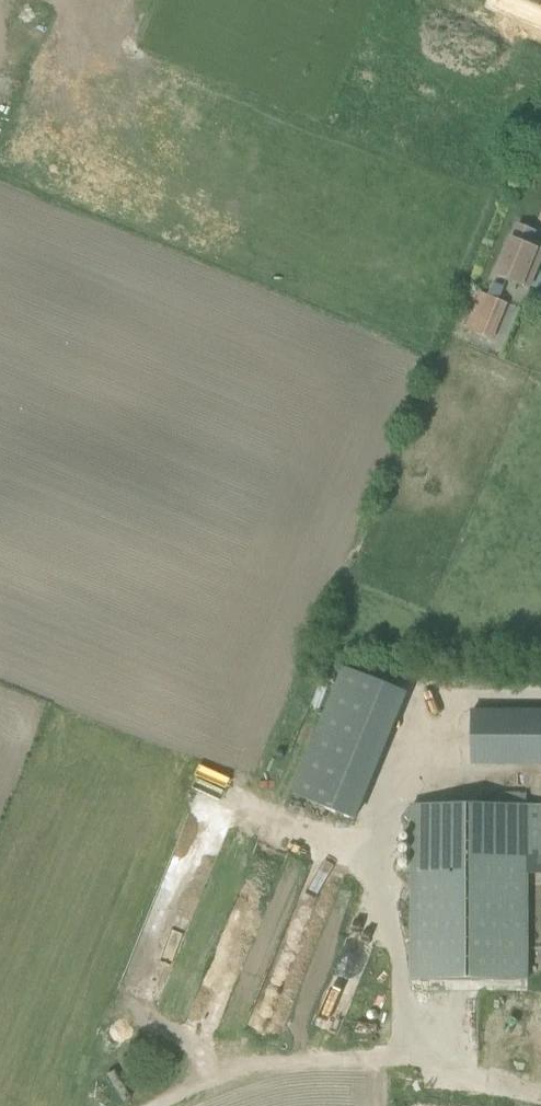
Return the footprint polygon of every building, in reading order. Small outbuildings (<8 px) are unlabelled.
[(540,15),(540,0),(506,0),(540,15)] [(496,275),(531,289),(540,265),(540,256),(530,252),(534,241),(538,231),(517,223),(496,275)] [(482,292),(467,329),(489,338),(504,302),(482,292)] [(350,820),(396,690),(332,668),(286,798),(350,820)] [(473,709),(472,763),(540,764),(540,710),(473,709)] [(411,977),(526,979),(527,858),(540,858),(540,804),(413,802),(411,977)] [(253,858),(241,888),(267,899),(259,919),(284,929),(312,860),(286,850),(279,869),(253,858)]
